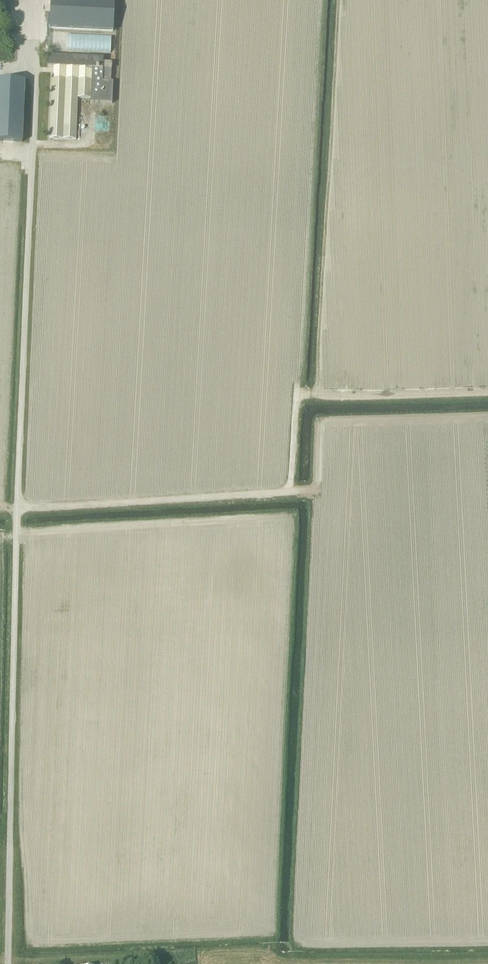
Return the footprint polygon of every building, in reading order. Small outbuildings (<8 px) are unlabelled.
[(49,28),(113,31),(114,0),(51,0),(49,28)] [(111,37),(67,35),(66,51),(110,53),(111,37)] [(111,82),(112,63),(102,63),(103,59),(48,56),(47,66),(53,67),(50,139),(75,140),(77,98),(90,98),(91,69),(92,69),(91,103),(112,104),(113,82),(111,82)] [(22,143),(25,82),(15,81),(0,81),(0,142),(22,143)]
